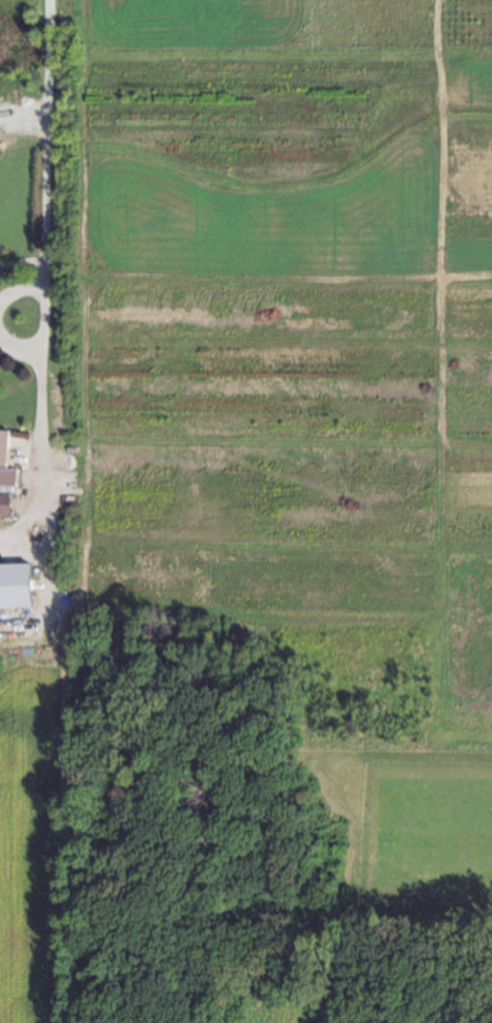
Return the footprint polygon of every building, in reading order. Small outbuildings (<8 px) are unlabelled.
[(0,431),(0,485),(16,487),(17,470),(6,468),(10,432),(0,431)]
